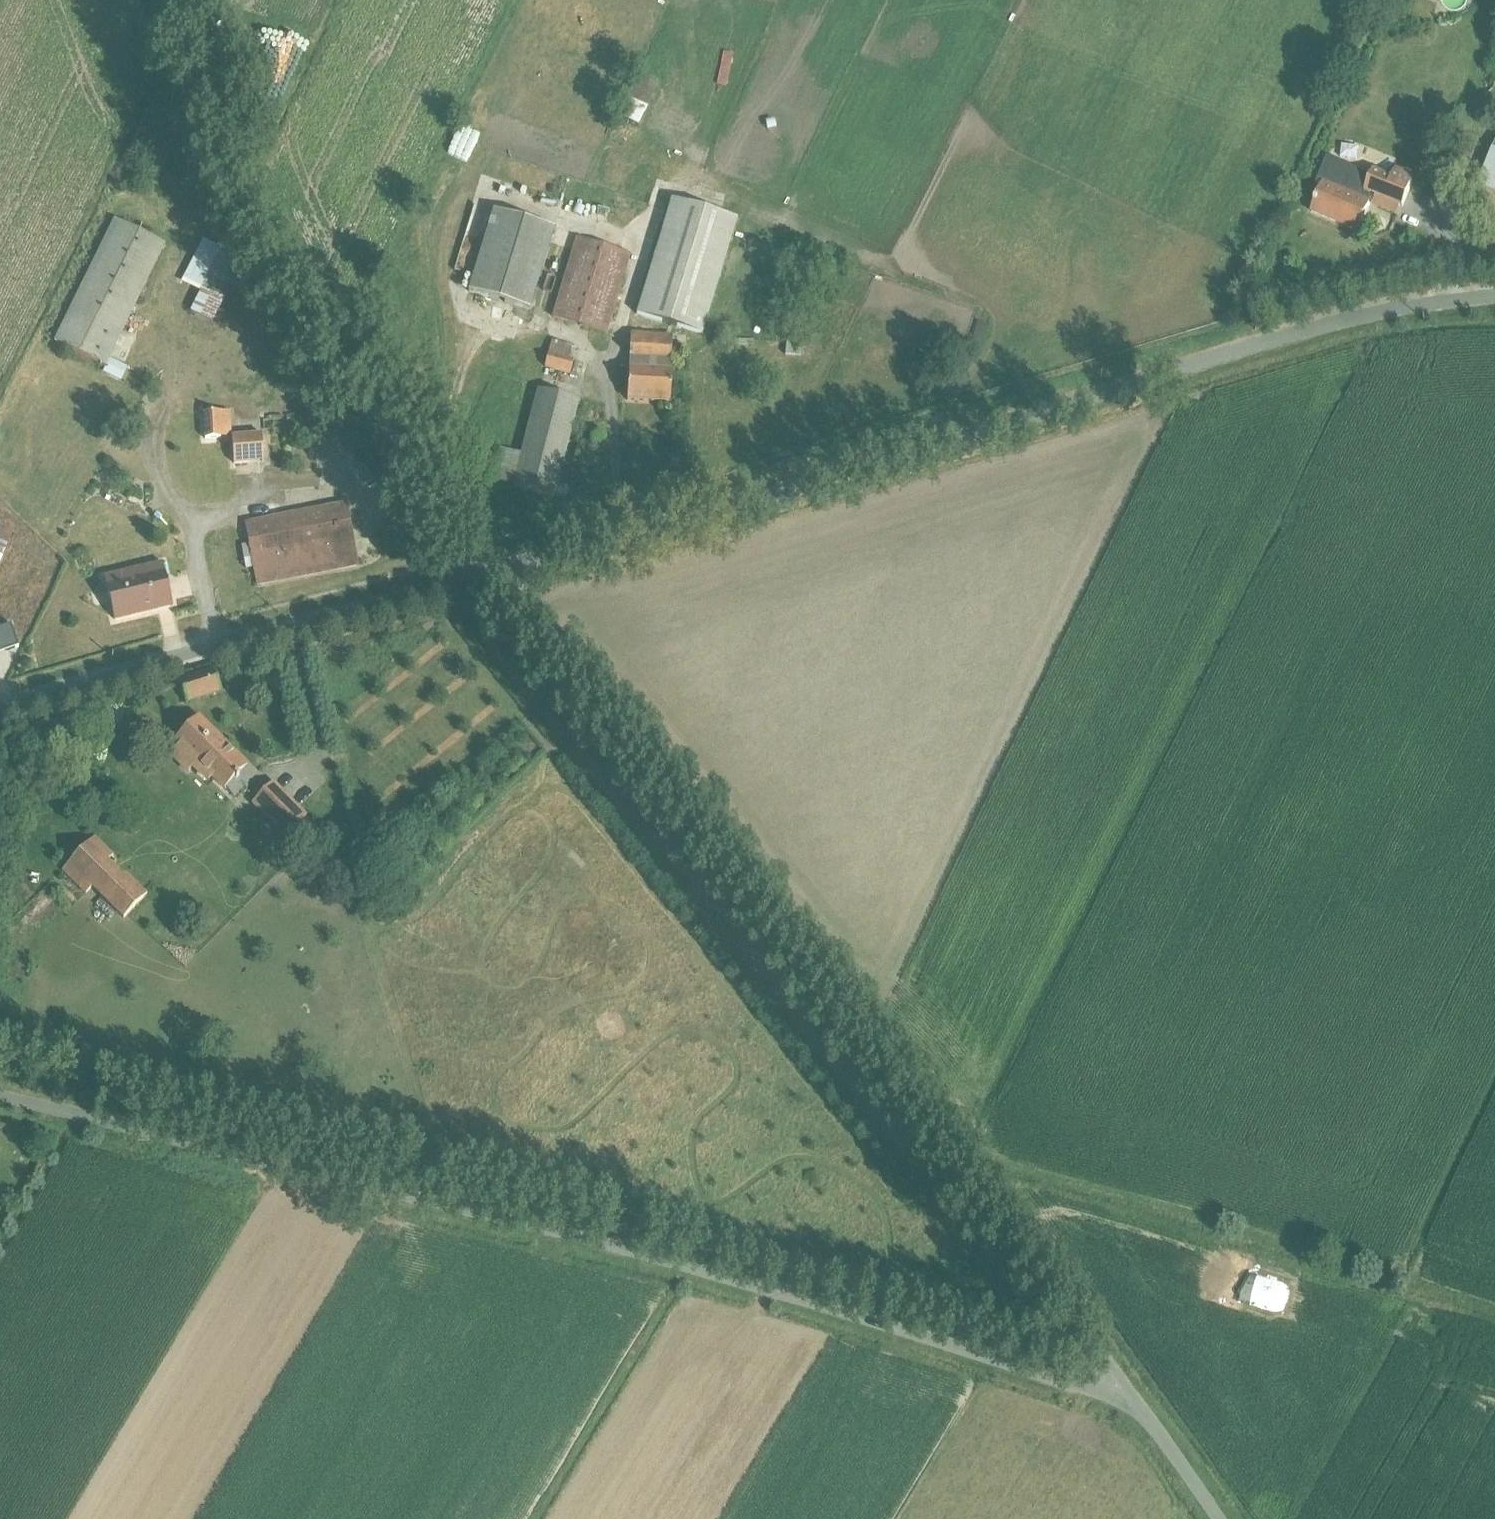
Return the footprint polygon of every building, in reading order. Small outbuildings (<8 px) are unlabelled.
[(1477,188),(1494,195),(1494,144),(1477,188)] [(1371,192),(1401,205),(1403,206),(1415,176),(1396,168),(1393,176),(1373,169),(1372,175),(1328,156),(1318,180),(1324,182),(1312,210),(1359,231),(1371,203),(1367,201),(1371,192)] [(1367,201),(1371,203),(1397,213),(1401,205),(1371,192),(1367,201)] [(557,232),(495,212),(469,294),(531,313),(557,232)] [(114,219),(55,341),(106,366),(104,372),(122,381),(128,367),(111,358),(166,244),(114,219)] [(634,256),(579,240),(555,322),(611,337),(634,256)] [(246,265),(204,243),(182,285),(202,295),(192,315),(215,327),(246,265)] [(645,265),(638,332),(671,336),(678,268),(645,265)] [(675,337),(632,335),(629,405),(672,407),(675,337)] [(582,400),(542,390),(515,489),(556,500),(582,400)] [(232,414),(202,415),(202,443),(229,443),(230,468),(264,468),(264,437),(233,438),(232,414)] [(362,569),(350,503),(245,522),(250,546),(242,547),(246,571),(254,569),(258,589),(362,569)] [(15,531),(0,524),(0,560),(15,531)] [(175,612),(164,560),(105,573),(117,625),(175,612)] [(7,651),(19,647),(11,624),(0,628),(0,631),(7,651)] [(218,669),(181,680),(188,704),(225,694),(218,669)] [(251,776),(204,722),(174,748),(178,752),(172,757),(190,778),(197,772),(211,788),(217,783),(228,795),(251,776)] [(306,818),(273,785),(250,807),(283,840),(306,818)] [(122,930),(152,900),(93,842),(63,871),(122,930)]
